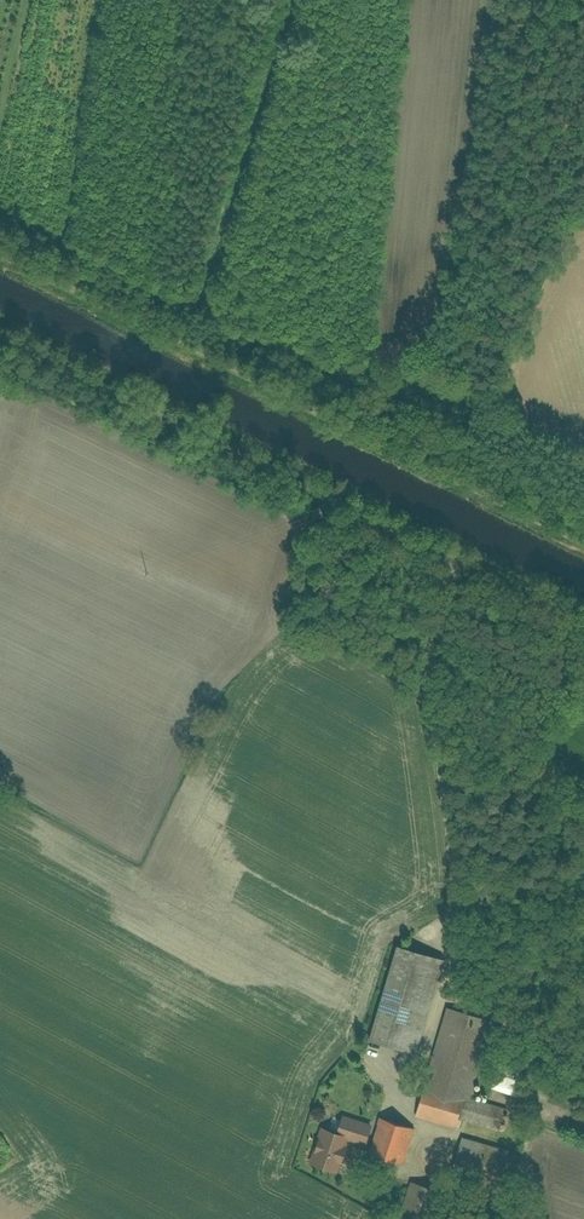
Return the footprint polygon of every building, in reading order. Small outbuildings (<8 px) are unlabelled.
[(445,957),(397,945),(373,1039),(420,1051),(445,957)] [(490,1020),(447,1008),(417,1117),(459,1129),(461,1121),(501,1133),(507,1112),(467,1101),(490,1020)] [(497,1065),(489,1090),(517,1098),(525,1073),(497,1065)] [(323,1126),(312,1163),(341,1171),(350,1141),(367,1146),(374,1122),(342,1113),(337,1130),(323,1126)] [(403,1163),(414,1128),(382,1118),(371,1153),(403,1163)] [(512,1149),(464,1135),(457,1159),(505,1173),(512,1149)] [(412,1182),(398,1218),(432,1218),(441,1193),(412,1182)]
